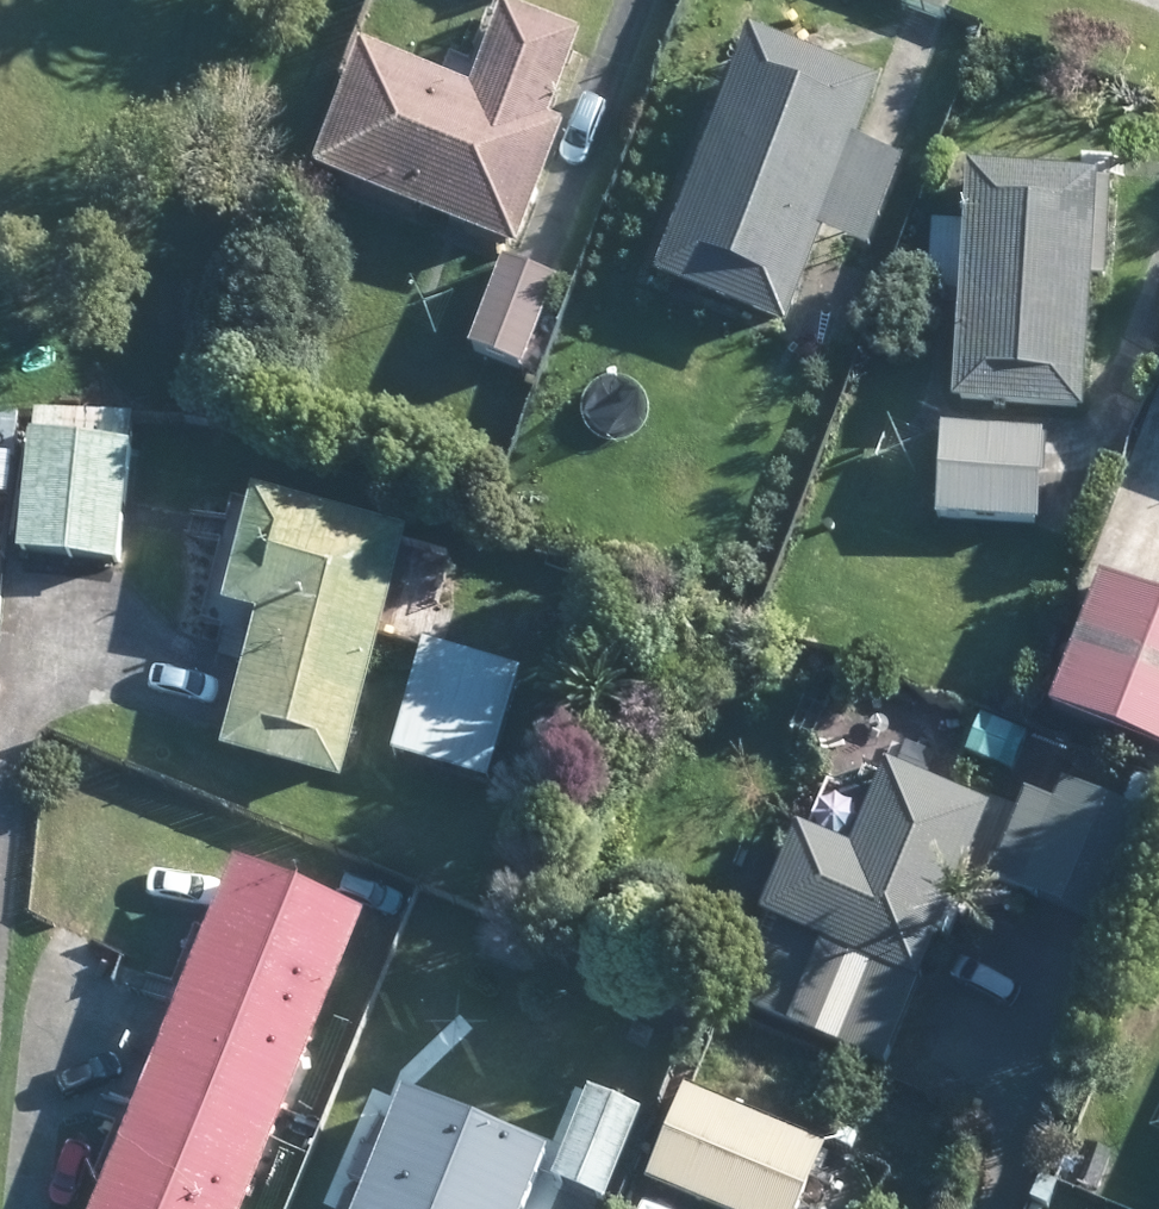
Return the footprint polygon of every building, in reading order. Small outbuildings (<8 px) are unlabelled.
[(554,116),(579,51),(586,34),(511,3),(477,87),(463,81),(375,44),(325,170),(449,220),(457,224),(504,242),(523,250),(573,124),(554,116)] [(878,34),(857,26),(832,15),(819,50),(805,45),(758,26),(662,275),(672,279),(731,301),(791,325),(828,229),(871,245),(911,142),(903,138),(872,127),(890,78),(879,74),(892,39),(878,34)] [(1090,408),(1092,355),(1098,278),(1112,278),(1118,179),(1102,177),(1102,172),(976,164),(962,393),(962,400),(1090,408)] [(561,275),(547,271),(509,256),(478,337),(475,344),(527,364),(561,275)] [(125,516),(127,498),(135,417),(40,406),(23,551),(120,561),(125,516)] [(1047,520),(1049,455),(1050,427),(946,425),(943,516),(1047,520)] [(409,544),(412,528),(261,488),(258,500),(231,602),(266,612),(261,631),(257,648),(236,727),(229,748),(347,780),(385,637),(409,544)] [(1158,744),(1158,591),(1112,572),(1068,684),(1059,705),(1158,744)] [(527,666),(455,645),(441,641),(429,637),(426,646),(396,751),(494,780),(527,666)] [(955,936),(968,905),(957,899),(998,805),(894,760),(893,766),(864,755),(835,766),(810,826),(804,824),(766,913),(772,917),(757,948),(771,956),(750,1005),(881,1060),(889,1062),(930,966),(943,931),(955,936)] [(1022,888),(1113,925),(1158,818),(1066,779),(1025,879),(1022,888)] [(98,1208),(247,1208),(372,913),(246,860),(215,931),(184,1008),(132,1127),(98,1208)] [(831,1144),(691,1083),(652,1177),(724,1208),(803,1208),(831,1144)] [(557,1176),(599,1194),(609,1198),(647,1108),(595,1086),(587,1107),(567,1153),(557,1176)] [(553,1146),(414,1088),(363,1208),(528,1208),(553,1146)] [(60,1163),(96,1176),(110,1141),(73,1128),(60,1163)]
